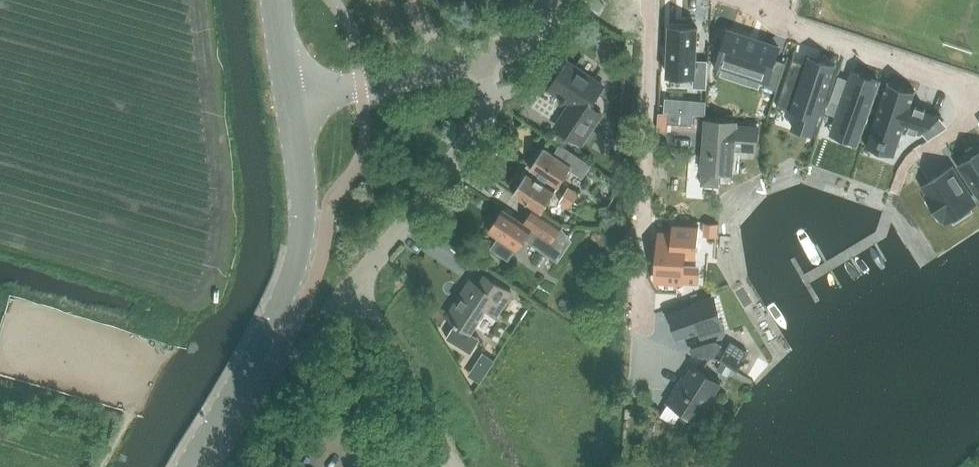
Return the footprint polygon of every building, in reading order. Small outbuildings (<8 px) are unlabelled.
[(670,26),(667,74),(693,75),(692,88),(706,88),(708,60),(696,60),(698,27),(670,26)] [(729,30),(716,70),(719,71),(722,63),(765,77),(763,84),(767,86),(780,47),(729,30)] [(813,136),(837,65),(835,64),(835,66),(810,57),(810,55),(809,55),(803,71),(791,67),(792,65),(790,65),(777,106),(779,107),(779,105),(797,111),(792,127),(812,134),(812,135),(813,136)] [(582,144),(602,114),(590,106),(604,86),(567,62),(549,89),(573,104),(557,127),(582,144)] [(831,99),(826,112),(838,116),(834,126),(860,136),(879,81),(853,72),(842,103),(831,99)] [(888,84),(870,137),(880,140),(880,142),(886,145),(887,143),(898,146),(904,128),(919,133),(940,115),(911,105),(915,93),(888,84)] [(674,113),(698,115),(705,115),(706,102),(666,99),(665,112),(674,113)] [(673,124),(697,126),(698,115),(674,113),(673,124)] [(739,121),(708,119),(708,120),(705,120),(701,172),(703,172),(702,184),(720,185),(720,173),(735,174),(737,149),(759,151),(761,127),(738,125),(739,121)] [(592,164),(560,143),(554,154),(544,147),(542,149),(538,149),(533,156),(536,160),(531,167),(559,186),(570,168),(584,177),(592,164)] [(959,165),(978,195),(978,151),(959,165)] [(950,171),(923,189),(946,223),(972,206),(950,171)] [(536,207),(543,211),(556,191),(527,173),(521,182),(516,181),(512,187),(515,192),(514,193),(536,207)] [(604,180),(600,187),(607,192),(612,185),(604,180)] [(569,186),(564,194),(573,200),(577,195),(578,192),(569,186)] [(564,194),(559,201),(568,207),(573,200),(564,194)] [(557,220),(543,211),(536,207),(526,224),(503,209),(489,231),(497,236),(490,247),(508,259),(515,248),(517,250),(524,239),(545,252),(551,242),(557,233),(561,226),(561,225),(556,222),(557,220)] [(717,237),(717,224),(705,223),(704,236),(717,237)] [(658,231),(654,281),(657,281),(681,283),(681,281),(693,282),(695,265),(683,264),(684,256),(695,257),(698,228),(674,226),(673,233),(658,231)] [(470,281),(446,317),(455,323),(450,332),(447,337),(461,345),(472,352),(480,338),(470,332),(486,308),(498,315),(512,294),(486,276),(480,286),(471,280),(470,281)] [(714,293),(671,309),(679,335),(702,330),(703,336),(724,330),(714,293)] [(716,357),(723,346),(717,342),(691,350),(693,356),(711,360),(714,356),(716,357)] [(719,360),(738,371),(749,353),(731,342),(719,360)] [(731,368),(720,362),(716,370),(726,376),(731,368)] [(485,374),(473,367),(468,374),(480,382),(485,374)] [(699,419),(720,384),(695,368),(682,389),(679,387),(671,401),(699,419)] [(317,401),(309,394),(298,406),(305,413),(317,401)] [(375,428),(365,437),(372,445),(382,437),(375,428)]
